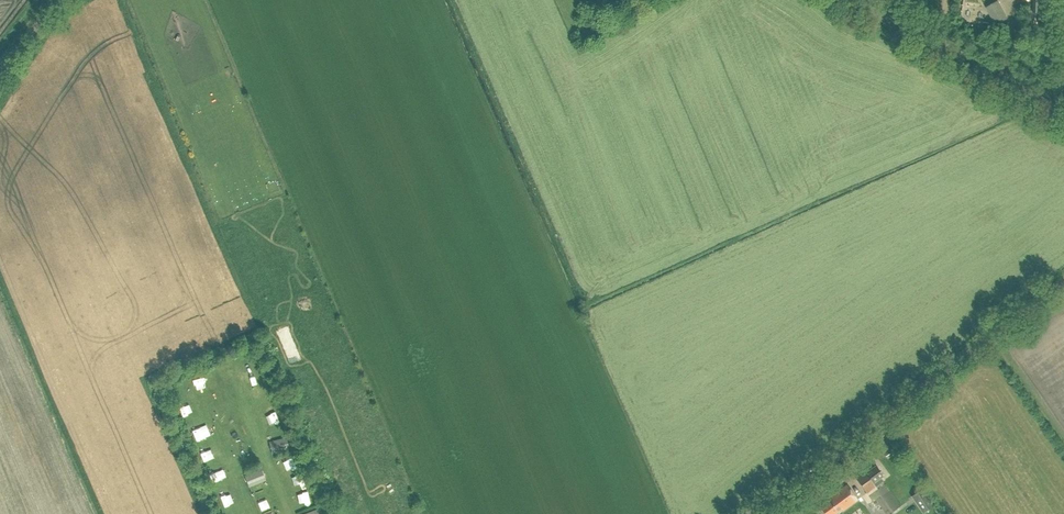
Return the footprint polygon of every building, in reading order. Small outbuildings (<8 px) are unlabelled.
[(1034,14),(1052,14),(1052,0),(1034,0),(1034,14)] [(296,454),(289,457),(294,469),(301,466),(296,454)] [(864,470),(855,477),(867,493),(875,487),(891,510),(911,496),(923,513),(934,505),(922,488),(914,494),(904,481),(899,485),(891,474),(883,480),(882,478),(884,476),(876,464),(866,473),(864,470)] [(258,476),(252,478),(258,489),(264,487),(258,476)] [(814,488),(826,496),(831,488),(819,480),(814,488)] [(858,500),(846,485),(832,495),(833,497),(820,507),(825,513),(835,513),(842,509),(843,511),(858,500)] [(880,513),(888,513),(878,500),(874,502),(882,513),(880,513)] [(860,506),(850,513),(851,513),(866,513),(860,506)]
